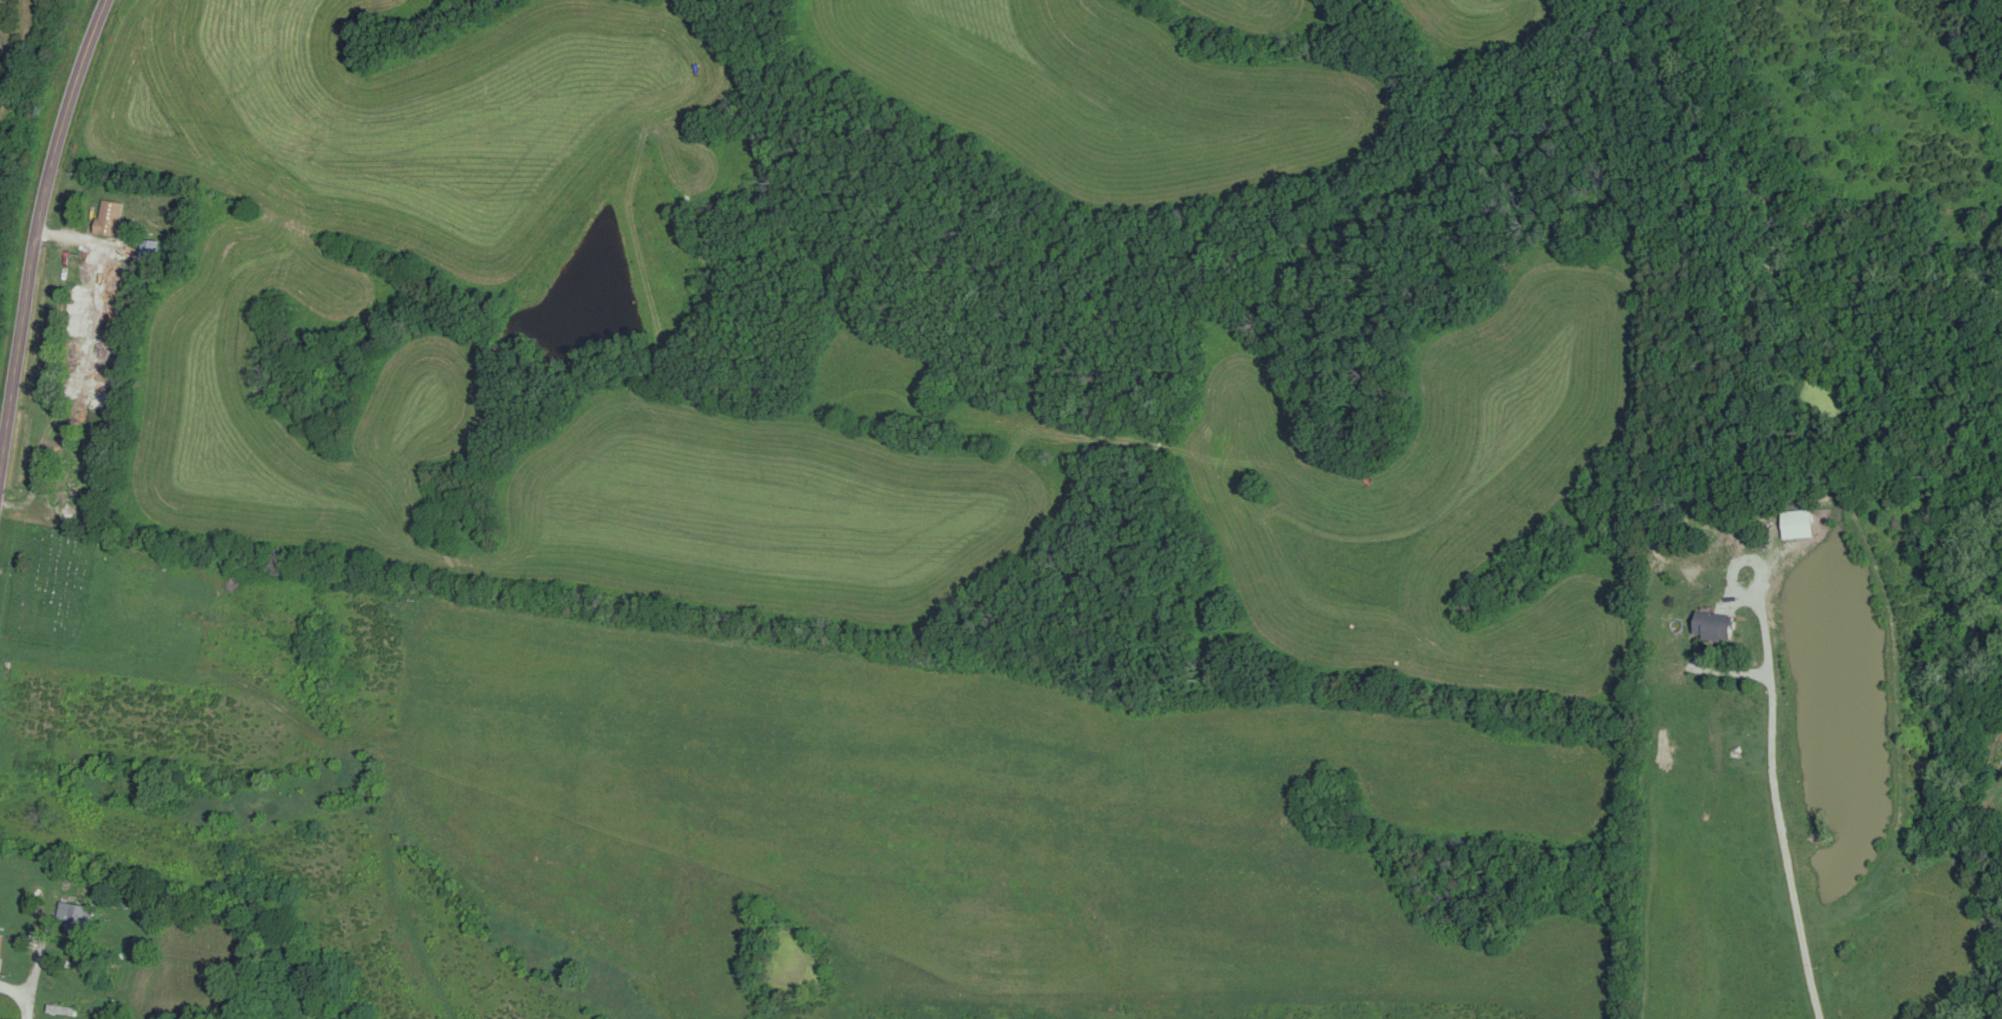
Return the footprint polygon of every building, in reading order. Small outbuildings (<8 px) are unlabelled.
[(98,234),(121,237),(125,201),(102,199),(98,234)] [(1783,538),(1813,538),(1813,511),(1783,511),(1783,538)] [(1731,613),(1693,615),(1694,640),(1732,639),(1731,613)] [(58,932),(92,935),(95,906),(62,903),(58,932)] [(175,967),(189,969),(191,956),(176,954),(175,967)]
